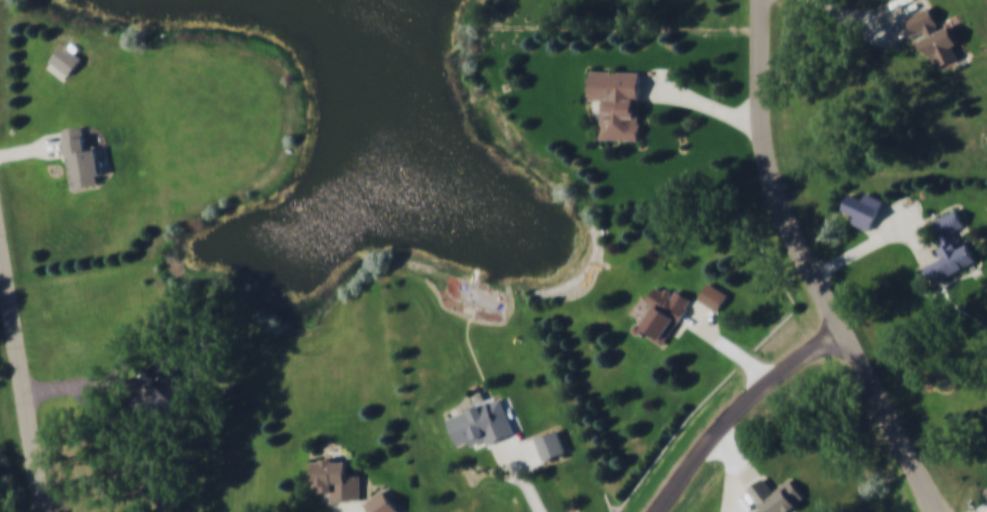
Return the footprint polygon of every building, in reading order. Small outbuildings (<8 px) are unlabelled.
[(910,15),(934,4),(942,22),(939,23),(942,29),(956,22),(963,39),(957,42),(963,56),(941,66),(934,51),(929,53),(923,38),(932,34),(929,28),(918,33),(913,21),(910,15)] [(83,57),(64,41),(49,59),(68,75),(83,57)] [(593,67),(644,70),(644,83),(642,123),(644,123),(644,138),(604,136),(605,98),(592,97),(593,67)] [(72,187),(104,182),(98,145),(87,147),(84,126),(63,129),(72,187)] [(872,189),(890,198),(881,214),(874,228),(857,220),(861,212),(848,205),(856,191),(868,197),(872,189)] [(960,208),(968,222),(947,233),(940,219),(960,208)] [(956,231),(964,246),(973,241),(983,259),(934,285),(924,266),(933,261),(947,253),(942,245),(945,244),(941,238),(956,231)] [(712,281),(732,293),(721,309),(712,304),(702,297),(712,281)] [(665,343),(647,331),(643,331),(639,328),(639,323),(642,319),(648,317),(657,304),(650,299),(660,284),(674,294),(679,287),(695,299),(685,313),(665,343)] [(168,352),(181,363),(176,368),(195,385),(157,428),(138,412),(149,400),(155,393),(142,381),(168,352)] [(449,418),(492,399),(493,403),(503,398),(517,432),(503,438),(490,443),(488,439),(475,444),(472,439),(460,444),(449,418)] [(537,437),(560,428),(569,450),(545,459),(541,448),(537,437)] [(318,458),(325,458),(325,455),(338,455),(338,459),(351,459),(351,473),(364,473),(363,498),(348,498),(334,498),(334,488),(327,488),(327,482),(318,482),(318,458)] [(808,497),(788,511),(766,511),(749,489),(758,482),(765,477),(776,491),(793,478),(808,497)] [(385,489),(402,511),(374,511),(367,502),(385,489)]
